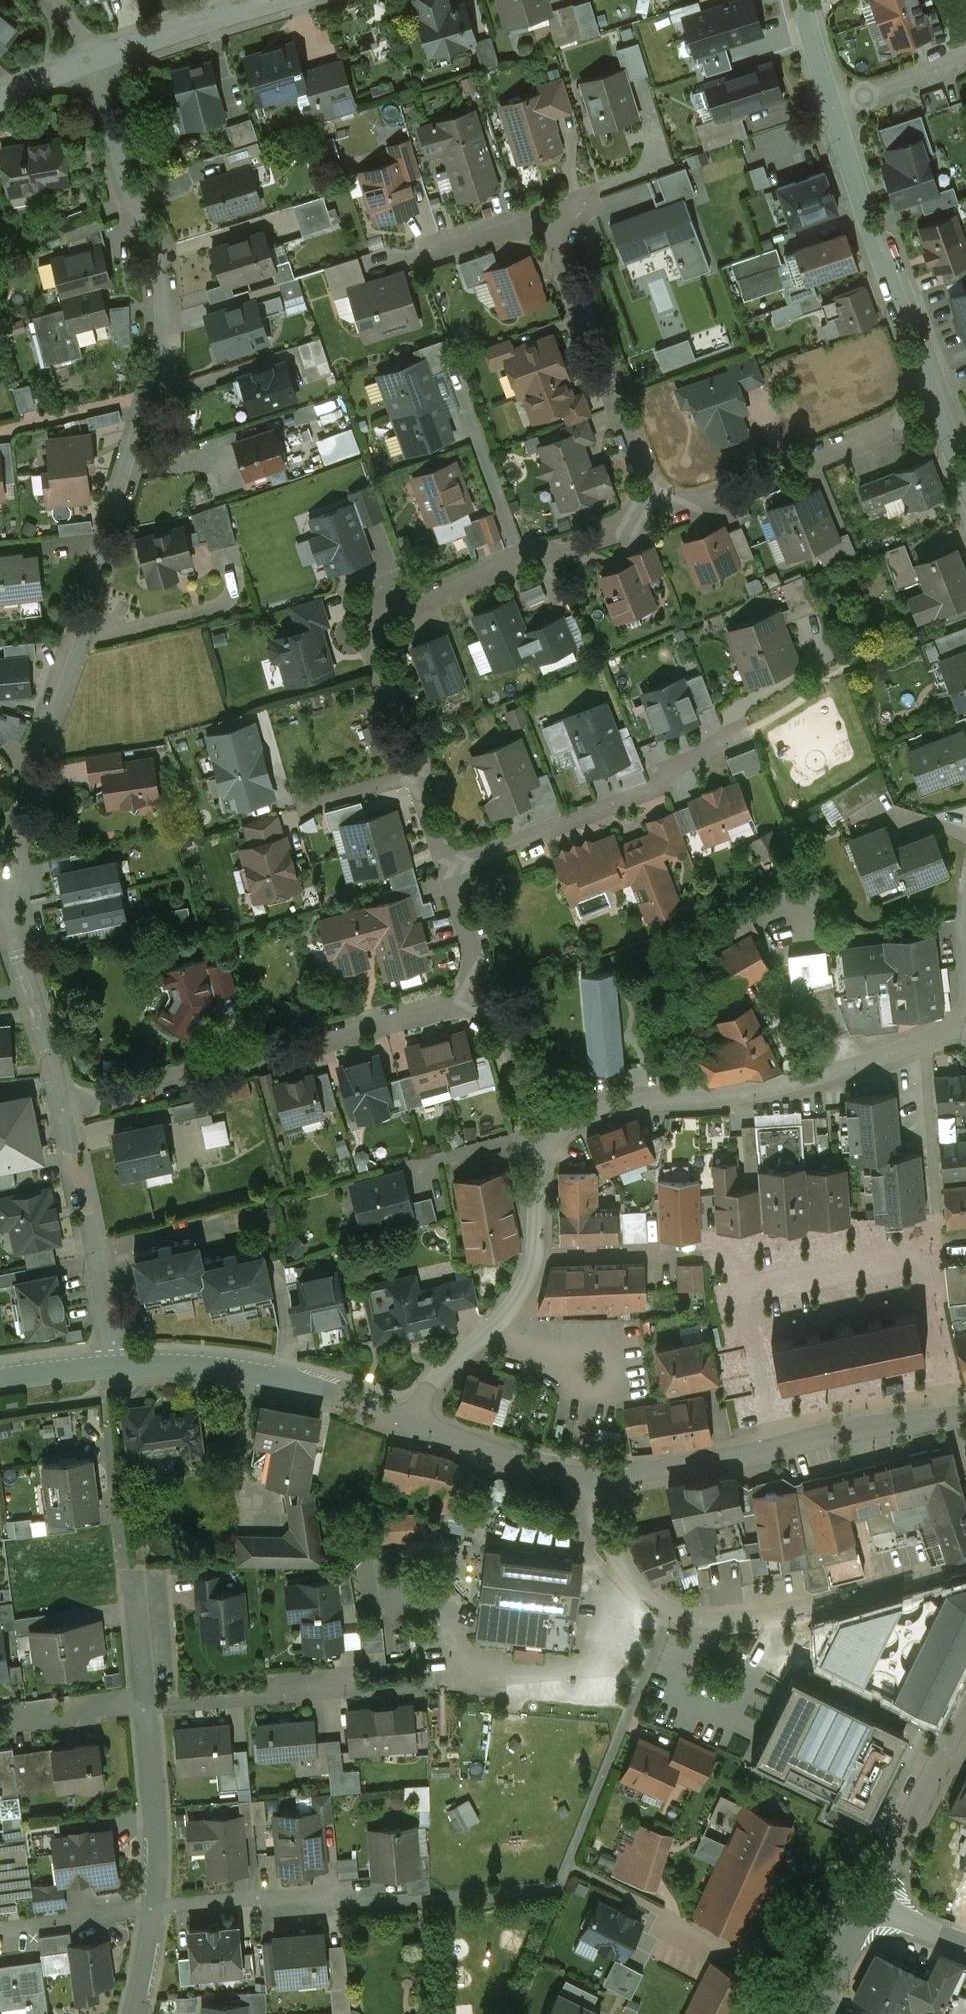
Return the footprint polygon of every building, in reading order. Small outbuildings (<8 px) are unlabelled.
[(419,17),(437,12),(433,0),(414,0),(419,17)] [(507,24),(546,13),(550,11),(546,0),(500,0),(507,24)] [(680,13),(692,56),(765,35),(755,0),(725,0),(680,13)] [(877,2),(873,4),(879,19),(918,5),(916,0),(876,0),(877,2)] [(463,7),(438,14),(437,12),(419,17),(418,18),(429,57),(474,43),(474,42),(476,41),(464,4),(463,5),(463,7)] [(573,4),(550,11),(546,13),(556,47),(584,38),(573,4)] [(918,5),(879,19),(884,35),(888,33),(894,50),(929,37),(930,37),(922,16),(918,5)] [(935,11),(922,16),(930,37),(929,37),(932,45),(945,40),(935,11)] [(0,12),(0,52),(20,28),(0,12)] [(476,41),(474,42),(474,43),(483,70),(499,65),(491,37),(476,41)] [(638,43),(616,50),(623,70),(624,70),(627,81),(648,74),(638,43)] [(294,44),(245,59),(258,103),(277,98),(279,103),(296,98),(295,92),(307,88),(294,44)] [(211,62),(172,72),(181,105),(188,130),(225,121),(218,95),(219,95),(211,62)] [(339,63),(308,72),(318,106),(313,108),(314,109),(320,108),(324,121),(327,121),(326,120),(354,111),(339,63)] [(771,64),(731,77),(732,78),(705,87),(706,89),(711,104),(716,119),(739,112),(783,98),(771,64)] [(623,70),(583,83),(593,116),(599,114),(603,128),(622,122),(621,120),(636,115),(627,86),(629,86),(627,81),(624,70),(623,70)] [(563,78),(537,86),(540,94),(542,94),(549,117),(573,110),(563,78)] [(706,89),(694,93),(693,97),(696,106),(700,108),(711,104),(706,89)] [(540,94),(503,106),(512,135),(509,140),(521,147),(524,156),(531,159),(540,156),(546,159),(556,156),(559,150),(549,117),(542,94),(540,94)] [(716,119),(697,125),(704,150),(747,137),(739,112),(716,119)] [(473,113),(420,129),(428,155),(445,150),(443,144),(479,133),(473,113)] [(878,130),(887,154),(924,141),(931,161),(937,155),(923,115),(878,130)] [(251,119),(227,127),(234,149),(258,142),(251,119)] [(479,133),(443,144),(445,150),(451,170),(457,189),(459,196),(495,185),(479,133)] [(60,138),(1,149),(11,206),(51,199),(49,189),(68,185),(68,183),(64,184),(62,175),(57,176),(55,167),(61,166),(64,162),(60,138)] [(410,140),(389,147),(394,163),(401,161),(406,178),(420,173),(410,140)] [(881,156),(886,168),(901,209),(937,196),(933,187),(935,174),(931,161),(924,141),(887,154),(881,156)] [(234,149),(222,153),(229,173),(248,167),(249,169),(265,164),(258,142),(234,149)] [(394,163),(362,173),(367,192),(364,193),(369,209),(373,208),(377,222),(416,210),(406,178),(401,161),(394,163)] [(765,164),(752,168),(758,186),(771,182),(765,164)] [(682,281),(715,269),(690,204),(699,200),(686,166),(655,179),(665,205),(608,227),(625,268),(670,250),(682,281)] [(229,173),(204,181),(215,218),(260,204),(249,169),(248,167),(229,173)] [(451,170),(437,174),(443,193),(457,189),(451,170)] [(824,173),(758,196),(759,197),(760,197),(772,233),(837,211),(824,173)] [(323,196),(293,206),(303,237),(304,237),(303,235),(332,226),(323,196)] [(94,206),(58,220),(66,242),(68,241),(101,229),(103,228),(94,206)] [(953,216),(920,228),(929,253),(931,252),(934,260),(932,260),(936,271),(940,270),(951,266),(952,269),(965,264),(965,252),(953,216)] [(101,229),(68,241),(71,255),(100,247),(101,251),(106,250),(101,229)] [(263,232),(212,249),(223,284),(224,287),(231,284),(275,270),(263,232)] [(845,234),(795,251),(805,282),(806,283),(812,281),(856,266),(845,234)] [(71,255),(53,260),(63,295),(98,286),(99,286),(110,283),(101,251),(100,247),(71,255)] [(776,248),(755,255),(755,256),(731,264),(737,280),(782,265),(776,248)] [(493,251),(459,264),(468,288),(490,280),(488,272),(499,268),(493,251)] [(795,251),(784,255),(794,284),(795,285),(805,282),(795,251)] [(358,257),(324,268),(334,299),(351,294),(350,291),(367,286),(358,257)] [(499,268),(488,272),(490,280),(495,293),(502,296),(499,303),(503,315),(543,301),(527,258),(499,268)] [(952,269),(951,266),(940,270),(945,285),(965,278),(965,264),(952,269)] [(367,286),(350,291),(351,294),(364,336),(417,320),(403,275),(367,286)] [(805,282),(795,285),(794,284),(785,287),(791,303),(798,301),(817,294),(812,281),(806,283),(805,282)] [(278,282),(248,291),(252,303),(254,302),(257,309),(283,300),(278,282)] [(223,284),(206,290),(210,303),(234,295),(234,294),(234,295),(231,284),(224,287),(223,284)] [(98,286),(63,295),(66,308),(37,315),(41,331),(50,364),(51,365),(82,356),(80,345),(75,330),(93,325),(108,321),(99,286),(98,286)] [(863,287),(833,298),(834,299),(828,301),(834,318),(840,316),(846,332),(875,321),(863,287)] [(951,297),(958,316),(954,318),(959,330),(962,329),(965,339),(965,291),(951,297)] [(817,294),(798,301),(803,314),(824,307),(819,294),(817,294)] [(252,303),(214,315),(225,351),(250,344),(250,346),(266,341),(257,309),(254,302),(252,303)] [(130,322),(114,325),(118,343),(131,342),(130,322)] [(93,325),(75,330),(80,345),(97,341),(93,325)] [(41,331),(32,334),(41,367),(50,364),(41,331)] [(513,352),(504,355),(507,362),(519,394),(524,393),(564,378),(567,377),(563,366),(565,362),(562,353),(558,352),(553,337),(513,352)] [(320,338),(297,346),(305,368),(316,364),(327,361),(320,338)] [(420,349),(424,360),(425,360),(431,376),(458,366),(449,339),(420,349)] [(509,339),(484,347),(491,368),(507,362),(504,355),(513,352),(509,339)] [(695,360),(688,341),(656,353),(664,372),(695,360)] [(753,353),(727,362),(731,375),(733,374),(738,390),(763,381),(753,353)] [(424,360),(379,376),(408,455),(454,438),(431,376),(425,360),(424,360)] [(327,361),(316,364),(320,376),(331,372),(327,361)] [(270,367),(254,373),(240,378),(241,378),(233,381),(239,399),(246,396),(252,412),(296,398),(285,367),(273,367),(271,368),(270,367)] [(731,375),(691,388),(697,405),(695,411),(697,416),(702,420),(708,421),(716,441),(742,432),(734,410),(744,407),(738,390),(733,374),(731,375)] [(564,378),(524,393),(535,421),(545,417),(547,418),(555,415),(557,413),(562,411),(574,406),(571,397),(564,378)] [(583,393),(571,397),(574,406),(562,411),(567,424),(585,418),(591,416),(583,393)] [(119,410),(96,415),(98,427),(121,422),(119,410)] [(96,415),(87,417),(90,429),(98,427),(96,415)] [(567,424),(560,427),(564,438),(571,436),(576,449),(594,442),(585,418),(567,424)] [(328,462),(364,449),(355,425),(319,438),(328,462)] [(273,431),(236,443),(247,477),(284,465),(273,431)] [(90,435),(48,440),(52,471),(52,472),(86,468),(86,469),(94,468),(90,435)] [(580,455),(578,456),(576,449),(571,436),(564,438),(540,447),(546,462),(541,472),(551,476),(560,501),(570,498),(572,504),(611,490),(602,465),(585,472),(583,467),(585,465),(586,463),(587,461),(586,459),(585,457),(583,456),(580,455)] [(0,443),(0,466),(0,467),(12,466),(10,442),(0,443)] [(929,460),(895,473),(896,473),(874,482),(881,501),(882,501),(905,492),(912,508),(943,496),(929,460)] [(455,463),(413,478),(420,496),(422,495),(432,522),(438,520),(458,513),(467,509),(457,482),(461,481),(455,463)] [(12,466),(0,467),(1,475),(13,474),(12,466)] [(86,468),(52,472),(52,471),(44,472),(48,505),(90,500),(86,469),(86,468)] [(881,501),(874,482),(859,487),(868,512),(884,505),(882,501),(881,501)] [(384,518),(372,486),(349,494),(353,504),(361,526),(384,518)] [(817,491),(769,511),(771,510),(781,534),(825,516),(816,492),(818,491),(817,491)] [(226,502),(192,514),(196,532),(204,530),(232,524),(226,502)] [(353,504),(309,520),(315,536),(310,538),(318,561),(323,559),(329,575),(365,562),(358,541),(366,539),(361,526),(353,504)] [(458,513),(438,520),(445,540),(465,533),(470,549),(471,548),(458,513)] [(501,538),(492,513),(478,518),(486,543),(501,538)] [(825,516),(781,534),(790,558),(788,558),(789,559),(837,539),(835,539),(825,516)] [(91,520),(67,523),(69,534),(92,532),(91,520)] [(232,524),(204,530),(209,550),(237,543),(232,524)] [(741,526),(724,533),(737,564),(754,557),(741,526)] [(722,528),(684,543),(699,581),(738,566),(737,564),(724,533),(722,528)] [(140,540),(148,573),(175,566),(192,561),(190,556),(194,555),(191,545),(190,539),(186,540),(183,529),(140,540)] [(904,544),(883,552),(892,579),(914,570),(904,544)] [(654,546),(627,557),(630,565),(636,562),(643,580),(664,571),(654,546)] [(918,565),(928,591),(936,612),(936,613),(965,601),(965,578),(960,562),(961,561),(956,550),(918,565)] [(20,596),(22,616),(43,614),(40,594),(42,593),(38,557),(23,558),(23,553),(0,555),(0,599),(20,596)] [(630,565),(602,577),(608,593),(607,596),(614,614),(618,616),(635,609),(637,613),(637,612),(638,615),(642,616),(650,613),(651,610),(650,607),(654,606),(643,580),(636,562),(630,565)] [(175,566),(148,573),(152,586),(178,579),(175,566)] [(804,575),(780,585),(789,608),(794,619),(818,610),(804,575)] [(928,591),(910,598),(918,619),(936,612),(928,591)] [(317,600),(291,608),(299,633),(319,627),(319,628),(325,627),(317,600)] [(518,621),(510,602),(513,601),(512,600),(473,616),(496,670),(533,654),(535,653),(526,632),(521,620),(518,621)] [(936,613),(941,623),(965,614),(965,601),(936,613)] [(789,608),(729,631),(750,684),(779,672),(777,668),(795,661),(781,624),(794,619),(789,608)] [(561,618),(526,632),(535,653),(533,654),(537,663),(574,647),(569,637),(561,618)] [(299,633),(273,640),(270,647),(273,657),(279,660),(282,659),(289,684),(331,671),(319,628),(319,627),(299,633)] [(932,640),(941,662),(965,652),(965,635),(963,628),(932,640)] [(581,632),(569,637),(574,647),(585,643),(581,632)] [(462,680),(443,635),(411,648),(431,694),(462,680)] [(34,642),(4,644),(5,659),(27,657),(27,658),(36,658),(34,642)] [(941,662),(958,707),(965,704),(965,652),(941,662)] [(0,660),(0,696),(30,694),(27,658),(27,657),(5,659),(0,660)] [(684,681),(696,713),(715,706),(702,674),(684,681)] [(696,713),(684,681),(683,679),(644,695),(660,736),(700,721),(696,713)] [(509,709),(516,726),(530,720),(524,704),(509,709)] [(607,704),(567,718),(578,747),(583,762),(575,765),(581,781),(615,769),(610,757),(636,747),(632,735),(620,739),(607,704)] [(3,713),(0,715),(0,747),(11,739),(23,743),(30,720),(3,713)] [(956,721),(960,732),(962,731),(965,742),(965,717),(956,721)] [(578,747),(567,718),(543,728),(554,756),(578,747)] [(276,800),(254,724),(204,739),(222,803),(236,798),(240,811),(276,800)] [(909,751),(923,787),(965,771),(965,743),(965,742),(962,731),(960,732),(909,751)] [(917,733),(903,741),(908,748),(921,740),(917,733)] [(519,740),(481,754),(476,761),(481,774),(489,776),(496,792),(487,804),(490,813),(498,814),(526,803),(530,806),(521,783),(534,778),(519,740)] [(636,747),(610,757),(615,769),(618,779),(645,769),(636,747)] [(755,747),(727,758),(733,773),(744,769),(761,762),(755,747)] [(121,751),(88,756),(92,782),(105,780),(103,768),(123,764),(121,751)] [(152,760),(141,762),(140,760),(128,762),(128,764),(123,764),(103,768),(105,780),(108,805),(123,803),(135,811),(143,800),(158,798),(152,760)] [(761,762),(744,769),(747,776),(764,769),(761,762)] [(879,767),(832,797),(844,818),(888,790),(879,767)] [(534,778),(521,783),(530,806),(556,796),(547,773),(534,778)] [(738,784),(719,791),(718,788),(706,793),(708,796),(691,803),(691,804),(700,827),(706,843),(730,834),(727,826),(744,819),(740,809),(746,806),(738,784)] [(361,803),(326,812),(331,829),(346,825),(346,824),(365,818),(361,803)] [(691,804),(674,811),(682,833),(700,827),(691,804)] [(365,818),(346,824),(346,825),(353,851),(399,838),(392,812),(394,812),(394,811),(365,818)] [(650,841),(624,852),(616,845),(613,837),(593,846),(587,843),(585,849),(581,850),(575,848),(573,853),(569,855),(564,852),(561,858),(556,860),(563,876),(562,877),(565,885),(566,884),(570,896),(610,880),(616,872),(632,875),(649,917),(659,919),(675,899),(662,865),(664,855),(686,847),(673,814),(649,824),(652,831),(650,841)] [(276,815),(245,823),(252,847),(283,838),(276,815)] [(932,834),(892,850),(884,828),(852,841),(871,889),(900,878),(905,891),(907,890),(908,894),(909,893),(906,886),(946,871),(932,834)] [(780,848),(771,831),(752,842),(761,858),(780,848)] [(252,847),(242,849),(256,899),(271,895),(272,898),(277,900),(282,899),(284,894),(284,892),(299,888),(285,838),(283,838),(252,847)] [(399,838),(353,851),(360,877),(358,877),(359,879),(388,870),(409,864),(408,863),(406,864),(399,838)] [(73,898),(131,885),(125,856),(67,869),(73,898)] [(409,864),(388,870),(393,888),(417,881),(412,863),(409,864)] [(393,888),(383,891),(386,902),(408,896),(414,919),(435,913),(431,901),(423,903),(417,881),(393,888)] [(80,927),(137,914),(131,885),(73,898),(80,927)] [(386,902),(320,921),(330,956),(336,954),(341,972),(368,965),(363,947),(377,943),(387,977),(427,966),(414,919),(408,896),(386,902)] [(758,932),(743,905),(724,915),(739,942),(751,935),(758,932)] [(770,969),(751,935),(739,942),(719,954),(709,937),(691,947),(720,997),(770,969)] [(891,980),(936,975),(931,936),(887,941),(887,945),(891,980)] [(661,942),(638,954),(647,970),(670,957),(661,942)] [(887,945),(830,952),(833,981),(834,994),(849,1029),(851,1033),(851,1032),(862,1031),(863,1033),(865,1033),(865,1034),(899,1030),(897,1016),(895,1016),(891,980),(887,945)] [(788,946),(778,947),(784,996),(793,995),(789,957),(788,946)] [(817,954),(789,957),(793,995),(797,994),(798,994),(831,986),(834,994),(833,981),(820,977),(817,954)] [(203,960),(195,962),(195,960),(170,967),(170,969),(163,971),(164,974),(163,974),(167,985),(167,984),(167,987),(172,985),(175,996),(170,1006),(165,1004),(164,1006),(158,1015),(159,1016),(157,1018),(164,1021),(163,1023),(186,1036),(187,1034),(193,1038),(203,1021),(208,1011),(211,1007),(208,1000),(215,999),(206,966),(204,966),(203,960)] [(228,960),(206,966),(215,999),(237,992),(228,960)] [(616,972),(583,975),(591,1070),(624,1067),(616,972)] [(936,975),(891,980),(895,1016),(897,1016),(940,1011),(936,975)] [(831,986),(798,994),(803,1017),(810,1040),(849,1029),(834,994),(831,986)] [(751,1008),(720,1022),(726,1037),(693,1053),(710,1083),(747,1076),(747,1075),(748,1075),(779,1070),(751,1008)] [(0,1028),(0,1071),(12,1070),(8,1027),(0,1028)] [(465,1032),(436,1040),(448,1082),(476,1075),(477,1074),(472,1058),(465,1032)] [(436,1040),(407,1048),(414,1074),(418,1090),(420,1090),(448,1082),(436,1040)] [(487,1054),(472,1058),(477,1074),(476,1075),(479,1088),(496,1083),(487,1054)] [(378,1056),(339,1067),(352,1114),(391,1103),(386,1082),(378,1056)] [(328,1072),(313,1076),(322,1111),(337,1106),(328,1072)] [(414,1074),(399,1078),(407,1108),(424,1103),(420,1090),(418,1090),(414,1074)] [(312,1075),(275,1085),(285,1122),(296,1119),(297,1122),(324,1115),(322,1111),(313,1076),(312,1075)] [(935,1078),(935,1090),(937,1114),(963,1113),(965,1112),(965,1076),(935,1078)] [(884,1077),(838,1089),(838,1092),(844,1164),(844,1168),(845,1187),(855,1186),(856,1199),(881,1197),(879,1175),(890,1174),(887,1149),(888,1149),(884,1077)] [(399,1078),(386,1082),(391,1103),(393,1112),(407,1108),(399,1078)] [(248,1082),(227,1088),(230,1101),(251,1095),(248,1082)] [(448,1082),(420,1090),(424,1103),(451,1096),(448,1082)] [(844,1164),(838,1092),(826,1092),(829,1165),(844,1164)] [(902,1095),(886,1096),(890,1142),(891,1142),(891,1141),(902,1140),(902,1138),(904,1138),(905,1140),(902,1095)] [(41,1159),(43,1159),(42,1157),(30,1098),(30,1096),(28,1096),(0,1102),(0,1168),(41,1159)] [(206,1099),(172,1106),(175,1122),(209,1114),(206,1099)] [(815,1116),(804,1117),(804,1109),(758,1112),(759,1123),(809,1120),(810,1140),(817,1139),(815,1116)] [(963,1113),(938,1114),(940,1140),(956,1138),(955,1127),(964,1126),(963,1113)] [(224,1119),(201,1124),(206,1148),(229,1143),(224,1119)] [(632,1122),(587,1138),(598,1163),(606,1174),(645,1160),(653,1158),(645,1140),(637,1122),(632,1122)] [(802,1122),(755,1125),(758,1170),(804,1167),(802,1122)] [(162,1123),(114,1133),(118,1154),(119,1154),(124,1180),(145,1176),(143,1171),(171,1165),(162,1123)] [(755,1125),(741,1126),(745,1170),(758,1170),(755,1125)] [(666,1131),(645,1140),(653,1158),(645,1160),(648,1169),(660,1166),(666,1131)] [(905,1140),(904,1138),(902,1138),(902,1140),(891,1141),(891,1142),(897,1219),(929,1217),(925,1138),(905,1140)] [(940,1140),(944,1182),(965,1179),(965,1138),(956,1138),(940,1140)] [(734,1154),(713,1155),(715,1190),(736,1189),(734,1154)] [(804,1167),(758,1170),(759,1187),(762,1228),(808,1225),(805,1170),(804,1167)] [(844,1168),(805,1170),(808,1225),(848,1222),(845,1187),(844,1168)] [(520,1248),(505,1172),(456,1182),(468,1259),(520,1248)] [(596,1174),(559,1174),(560,1211),(596,1210),(596,1174)] [(401,1175),(354,1187),(364,1226),(410,1214),(411,1214),(408,1203),(401,1175)] [(699,1182),(659,1181),(661,1240),(700,1238),(699,1182)] [(943,1186),(946,1225),(965,1223),(965,1183),(943,1186)] [(715,1190),(715,1191),(716,1209),(717,1229),(717,1231),(762,1228),(759,1187),(736,1189),(715,1190)] [(0,1201),(0,1226),(0,1227),(12,1224),(17,1249),(23,1248),(52,1242),(58,1241),(54,1223),(58,1222),(55,1208),(51,1209),(47,1191),(0,1201)] [(431,1197),(408,1203),(411,1214),(410,1214),(413,1226),(438,1221),(431,1197)] [(560,1211),(559,1211),(560,1244),(618,1242),(617,1209),(596,1210),(560,1211)] [(716,1209),(707,1210),(708,1229),(717,1229),(716,1209)] [(261,1247),(201,1260),(196,1238),(134,1251),(145,1301),(161,1298),(163,1306),(175,1303),(176,1309),(194,1305),(191,1292),(205,1288),(210,1310),(226,1307),(229,1321),(247,1317),(246,1311),(258,1308),(256,1301),(272,1297),(261,1247)] [(52,1242),(23,1248),(27,1268),(56,1262),(52,1242)] [(350,1253),(340,1255),(341,1264),(351,1262),(350,1253)] [(945,1265),(949,1304),(965,1302),(965,1263),(945,1265)] [(702,1264),(677,1265),(679,1289),(703,1288),(702,1264)] [(644,1265),(580,1267),(582,1307),(582,1308),(610,1307),(611,1312),(645,1306),(645,1305),(646,1305),(644,1265)] [(580,1267),(551,1268),(538,1310),(582,1307),(580,1267)] [(0,1273),(0,1287),(13,1284),(13,1283),(28,1280),(26,1268),(0,1273)] [(323,1273),(311,1276),(311,1278),(299,1281),(304,1305),(294,1307),(293,1305),(291,1306),(296,1335),(297,1335),(297,1331),(324,1325),(325,1329),(337,1326),(336,1322),(346,1320),(336,1273),(323,1276),(323,1273)] [(28,1280),(13,1283),(13,1284),(20,1318),(25,1317),(29,1334),(37,1333),(41,1335),(46,1335),(50,1334),(54,1332),(57,1329),(65,1327),(55,1275),(28,1280)] [(444,1289),(418,1294),(414,1278),(385,1284),(391,1312),(372,1316),(377,1339),(396,1335),(397,1339),(454,1326),(450,1307),(446,1288),(444,1289)] [(471,1279),(443,1285),(444,1289),(446,1288),(450,1307),(476,1303),(471,1279)] [(299,1281),(287,1284),(291,1306),(293,1305),(294,1307),(304,1305),(299,1281)] [(949,1304),(952,1320),(965,1317),(965,1302),(949,1304)] [(926,1359),(915,1310),(772,1343),(782,1389),(926,1359)] [(952,1320),(955,1335),(965,1333),(965,1317),(952,1320)] [(955,1335),(965,1380),(965,1333),(955,1335)] [(708,1338),(657,1349),(663,1393),(718,1381),(708,1338)] [(518,1376),(494,1369),(490,1381),(502,1385),(499,1395),(510,1399),(518,1376)] [(490,1381),(468,1375),(457,1411),(491,1421),(499,1395),(502,1385),(490,1381)] [(703,1396),(645,1406),(650,1433),(654,1453),(711,1443),(703,1396)] [(645,1406),(624,1410),(628,1436),(650,1433),(645,1406)] [(196,1412),(152,1418),(151,1407),(124,1411),(130,1455),(179,1449),(180,1457),(201,1454),(196,1412)] [(319,1418),(262,1407),(255,1441),(256,1442),(255,1447),(256,1447),(253,1463),(271,1467),(268,1482),(287,1485),(306,1488),(312,1452),(313,1452),(319,1418)] [(565,1425),(558,1424),(555,1438),(562,1439),(565,1425)] [(432,1455),(389,1446),(382,1486),(414,1494),(414,1498),(418,1499),(419,1495),(439,1500),(440,1495),(425,1491),(432,1455)] [(951,1451),(889,1466),(896,1501),(896,1504),(925,1497),(960,1488),(951,1451)] [(474,1475),(449,1460),(432,1455),(425,1491),(440,1495),(468,1500),(474,1475)] [(91,1459),(44,1465),(50,1506),(56,1505),(57,1519),(58,1520),(75,1518),(98,1515),(91,1459)] [(791,1495),(802,1550),(804,1562),(805,1562),(822,1559),(828,1583),(863,1574),(850,1521),(848,1514),(853,1512),(865,1509),(871,1532),(894,1526),(888,1503),(879,1469),(849,1476),(850,1481),(804,1488),(791,1495)] [(733,1478),(670,1487),(680,1527),(681,1527),(682,1529),(735,1516),(741,1514),(733,1478)] [(306,1488),(287,1485),(293,1528),(283,1540),(241,1539),(240,1562),(241,1562),(241,1561),(324,1563),(314,1498),(315,1489),(306,1488)] [(960,1488),(925,1497),(933,1521),(935,1526),(947,1558),(965,1552),(965,1505),(960,1488)] [(802,1550),(791,1495),(754,1501),(761,1555),(780,1552),(802,1550)] [(925,1497),(896,1504),(896,1501),(888,1503),(894,1526),(896,1531),(933,1521),(925,1497)] [(424,1514),(364,1520),(367,1544),(426,1539),(424,1514)] [(12,1536),(35,1534),(34,1516),(11,1518),(12,1536)] [(735,1516),(682,1529),(685,1539),(693,1555),(693,1556),(720,1550),(743,1545),(735,1516)] [(57,1519),(45,1520),(47,1533),(77,1530),(75,1518),(58,1520),(57,1519)] [(947,1558),(935,1526),(921,1530),(932,1562),(947,1558)] [(675,1552),(668,1530),(630,1539),(653,1580),(696,1565),(693,1556),(693,1555),(685,1539),(676,1542),(680,1551),(675,1552)] [(582,1563),(487,1551),(481,1599),(551,1608),(575,1611),(582,1563)] [(761,1555),(739,1558),(742,1584),(783,1578),(780,1552),(761,1555)] [(822,1559),(805,1562),(808,1581),(816,1579),(817,1585),(828,1583),(822,1559)] [(707,1565),(696,1566),(699,1589),(711,1587),(707,1565)] [(349,1568),(333,1568),(334,1582),(336,1581),(338,1605),(355,1603),(349,1568)] [(220,1577),(194,1579),(196,1600),(201,1600),(201,1596),(221,1595),(220,1577)] [(334,1582),(300,1584),(300,1586),(288,1587),(290,1619),(303,1618),(306,1650),(341,1647),(338,1605),(336,1581),(334,1582)] [(886,1600),(896,1647),(859,1637),(839,1631),(837,1637),(821,1632),(816,1650),(851,1660),(868,1656),(871,1674),(891,1680),(896,1661),(924,1655),(945,1661),(962,1658),(959,1642),(965,1640),(965,1584),(886,1600)] [(221,1595),(201,1596),(201,1600),(204,1638),(246,1635),(242,1593),(221,1595)] [(551,1608),(481,1599),(478,1634),(547,1643),(551,1608)] [(0,1604),(0,1631),(1,1631),(1,1630),(16,1628),(15,1618),(13,1603),(0,1604)] [(45,1614),(15,1618),(16,1628),(17,1636),(32,1634),(31,1631),(47,1629),(45,1614)] [(99,1622),(60,1627),(66,1671),(85,1669),(83,1659),(88,1652),(102,1650),(99,1622)] [(383,1626),(360,1629),(364,1676),(419,1671),(418,1659),(395,1662),(395,1661),(386,1662),(383,1626)] [(47,1629),(31,1631),(32,1634),(35,1659),(40,1659),(47,1664),(48,1674),(66,1671),(60,1627),(47,1629)] [(91,1654),(91,1667),(108,1667),(108,1654),(91,1654)] [(819,1791),(864,1813),(904,1731),(794,1677),(754,1759),(783,1773),(819,1791)] [(411,1705),(347,1711),(351,1753),(415,1748),(411,1705)] [(313,1720),(257,1724),(260,1760),(315,1756),(316,1755),(315,1741),(313,1720)] [(229,1727),(180,1731),(184,1772),(231,1768),(231,1750),(229,1727)] [(684,1775),(679,1785),(703,1795),(720,1753),(682,1738),(675,1755),(671,1770),(684,1775)] [(339,1739),(326,1740),(329,1771),(343,1770),(339,1739)] [(326,1740),(315,1741),(316,1755),(315,1756),(316,1772),(329,1771),(326,1740)] [(671,1770),(675,1755),(640,1741),(622,1783),(671,1803),(679,1785),(684,1775),(671,1770)] [(97,1744),(34,1752),(38,1778),(17,1781),(19,1792),(79,1784),(86,1789),(94,1788),(99,1781),(102,1781),(97,1744)] [(0,1749),(0,1798),(19,1796),(19,1792),(17,1781),(14,1755),(13,1747),(0,1749)] [(248,1749),(231,1750),(231,1768),(236,1768),(238,1788),(251,1787),(248,1749)] [(34,1752),(14,1755),(17,1781),(38,1778),(34,1752)] [(819,1791),(783,1773),(779,1779),(815,1797),(819,1791)] [(950,1810),(965,1817),(964,1821),(965,1822),(965,1778),(950,1810)] [(331,1793),(296,1796),(298,1814),(320,1812),(321,1820),(333,1819),(331,1793)] [(721,1795),(711,1816),(717,1819),(716,1821),(724,1824),(725,1822),(734,1826),(743,1805),(721,1795)] [(0,1798),(0,1804),(3,1829),(23,1827),(19,1796),(0,1798)] [(472,1797),(451,1808),(461,1829),(483,1818),(472,1797)] [(265,1798),(252,1799),(254,1823),(267,1822),(265,1798)] [(252,1799),(240,1800),(241,1816),(242,1816),(244,1836),(255,1835),(254,1823),(252,1799)] [(734,1826),(695,1913),(744,1935),(792,1827),(743,1805),(734,1826)] [(298,1814),(275,1816),(279,1869),(323,1866),(320,1833),(322,1833),(321,1820),(320,1812),(298,1814)] [(241,1816),(189,1821),(191,1840),(207,1838),(211,1875),(247,1872),(244,1836),(242,1816),(241,1816)] [(59,1822),(23,1827),(27,1855),(52,1852),(50,1840),(61,1839),(59,1822)] [(662,1832),(628,1822),(612,1875),(645,1885),(662,1832)] [(414,1828),(375,1831),(379,1873),(405,1871),(417,1870),(416,1854),(414,1828)] [(61,1839),(50,1840),(52,1852),(53,1861),(57,1861),(60,1882),(62,1882),(115,1875),(110,1832),(61,1839)] [(0,1843),(0,1854),(1,1861),(0,1862),(0,1865),(9,1864),(10,1872),(0,1874),(0,1911),(8,1909),(6,1897),(32,1894),(24,1839),(0,1843)] [(429,1852),(416,1854),(417,1870),(405,1871),(407,1894),(430,1892),(429,1852)] [(340,1858),(343,1875),(361,1871),(358,1854),(340,1858)] [(60,1882),(31,1886),(35,1911),(65,1907),(62,1882),(60,1882)] [(620,1912),(599,1902),(581,1935),(601,1945),(600,1947),(612,1953),(613,1951),(624,1957),(641,1923),(632,1918),(633,1916),(621,1911),(620,1912)] [(237,1925),(219,1927),(219,1924),(207,1925),(207,1928),(189,1929),(191,1957),(193,1977),(194,1976),(216,1974),(217,1981),(219,1981),(218,1974),(240,1973),(242,1972),(240,1953),(237,1925)] [(70,1932),(38,1936),(41,1955),(71,1951),(71,1947),(72,1947),(70,1932)] [(323,1933),(273,1938),(277,1982),(326,1977),(328,1977),(325,1947),(323,1933)] [(106,1946),(93,1948),(92,1944),(72,1947),(71,1947),(71,1951),(75,1978),(73,1978),(76,2002),(96,1999),(94,1985),(111,1983),(106,1946)] [(345,1945),(325,1947),(328,1977),(326,1977),(327,1989),(330,1989),(333,2012),(339,2012),(351,2011),(345,1945)] [(253,1951),(240,1953),(242,1972),(240,1973),(241,1979),(255,1978),(253,1951)] [(876,1953),(854,1996),(891,2013),(904,2013),(910,2003),(923,1977),(876,1953)] [(939,1956),(928,1979),(956,1996),(965,1972),(965,1966),(939,1956)] [(191,1957),(178,1958),(181,1985),(195,1983),(194,1976),(193,1977),(191,1957)] [(643,1973),(620,1961),(608,1986),(631,1998),(643,1973)] [(0,1967),(0,2004),(25,2001),(27,2013),(38,2013),(48,2013),(41,1962),(0,1967)] [(686,2013),(735,2013),(751,1981),(712,1962),(686,2013)] [(568,1977),(564,1987),(595,2000),(599,1990),(568,1977)] [(923,1977),(910,2003),(922,2009),(923,2013),(937,2013),(938,2010),(942,2003),(943,2004),(944,2001),(952,2005),(956,1996),(928,1979),(923,1977)] [(246,1992),(246,2004),(246,2006),(247,2013),(267,2013),(266,1991),(246,1992)] [(179,2007),(198,2006),(197,1993),(179,1994),(179,2007)] [(559,1994),(549,2013),(600,2013),(559,1994)] [(204,2007),(204,2013),(247,2013),(246,2006),(204,2007)]
